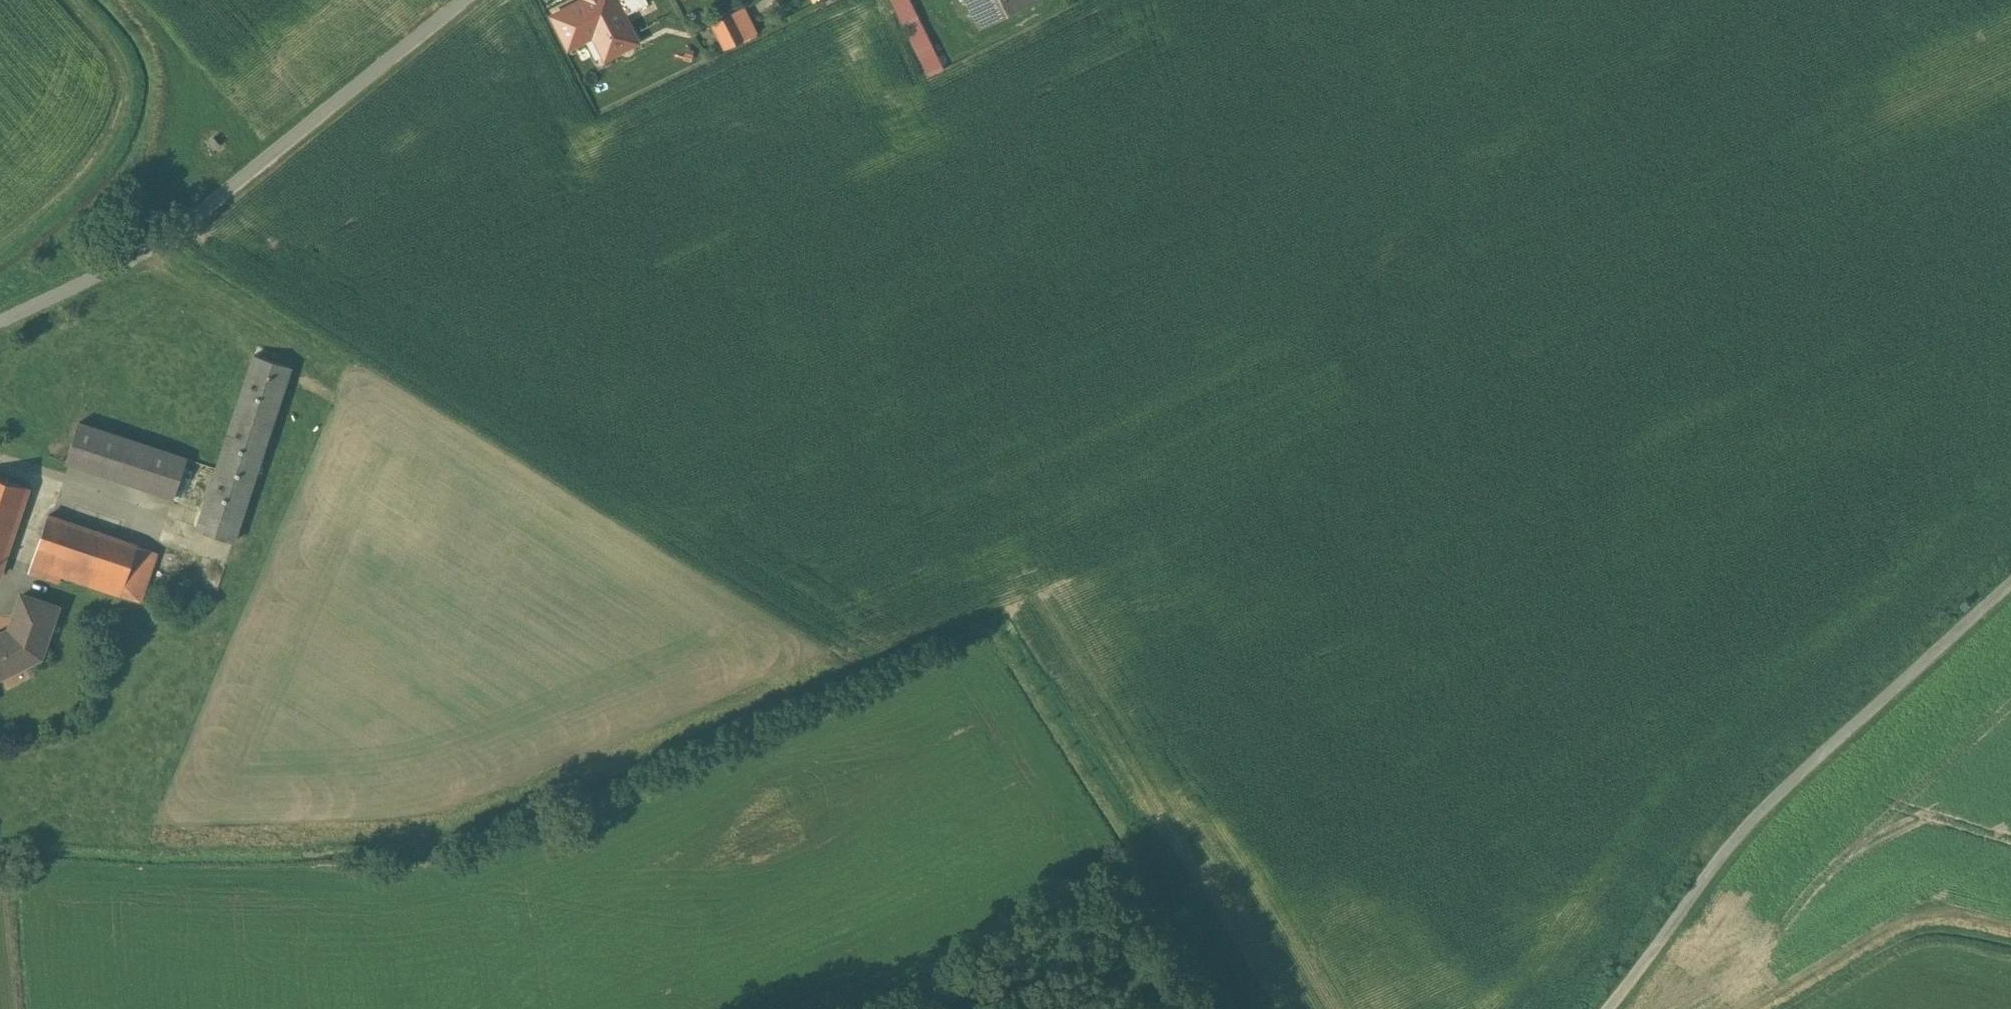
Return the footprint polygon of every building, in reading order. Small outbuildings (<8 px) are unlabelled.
[(928,77),(944,69),(910,0),(890,0),(928,77)] [(1033,0),(968,0),(981,27),(1033,0)] [(743,9),(715,23),(725,44),(754,30),(743,9)] [(214,137),(207,142),(213,149),(220,144),(214,137)] [(289,368),(252,357),(216,469),(196,532),(233,544),(289,368)] [(186,459),(78,424),(65,464),(172,499),(186,459)] [(27,492),(0,482),(0,564),(27,492)] [(154,553),(47,516),(27,572),(62,584),(66,574),(138,599),(154,553)] [(57,606),(22,595),(10,629),(0,634),(0,678),(17,670),(18,668),(40,656),(57,606)]
